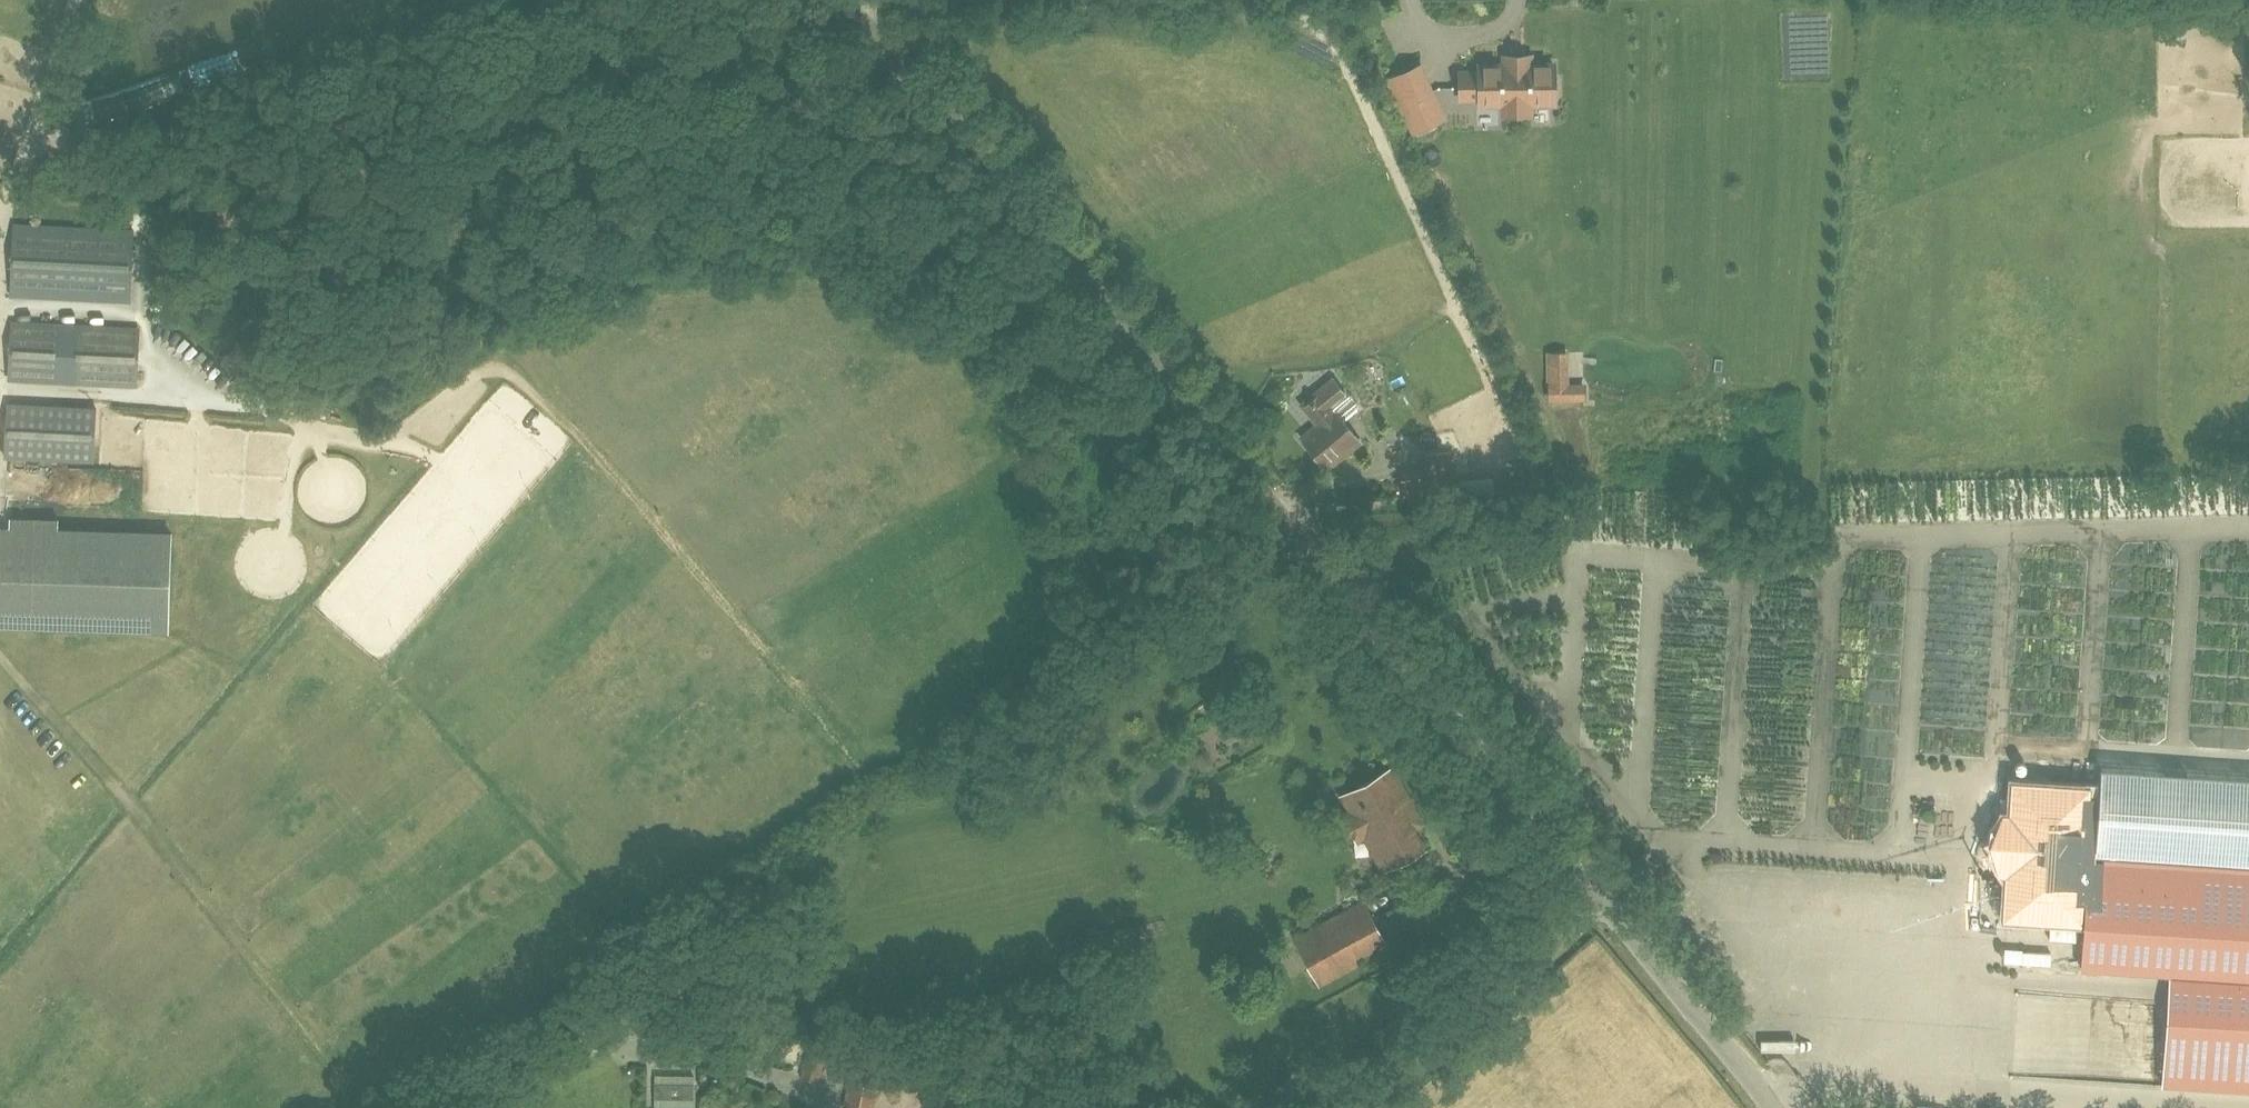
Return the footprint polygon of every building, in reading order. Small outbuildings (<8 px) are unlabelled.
[(1532,60),(1504,60),(1504,64),(1480,65),(1480,72),(1460,72),(1460,99),(1481,99),(1481,106),(1503,105),(1503,114),(1531,114),(1531,105),(1554,105),(1554,95),(1558,95),(1558,79),(1554,79),(1554,64),(1532,64),(1532,60)] [(134,230),(14,224),(11,295),(130,301),(134,230)] [(139,328),(79,325),(12,322),(9,379),(137,384),(139,328)] [(1547,400),(1566,400),(1566,384),(1566,353),(1547,353),(1547,400)] [(1332,407),(1347,395),(1333,379),(1316,392),(1319,396),(1305,408),(1317,424),(1301,437),(1327,469),(1361,442),(1344,421),(1332,407)] [(98,399),(9,396),(7,450),(96,452),(98,399)] [(1452,451),(1426,454),(1428,470),(1401,473),(1404,498),(1457,491),(1452,451)] [(167,627),(167,603),(170,532),(59,529),(59,519),(11,517),(10,527),(0,527),(0,622),(167,627)] [(1342,796),(1350,811),(1343,815),(1357,841),(1364,837),(1382,870),(1425,847),(1406,814),(1415,809),(1393,768),(1342,796)] [(2171,975),(2163,1085),(2248,1091),(2248,867),(2090,857),(2091,848),(2024,844),(2023,867),(2016,867),(2016,871),(2015,883),(2021,884),(2020,901),(2086,906),(2082,969),(2171,975)] [(1294,939),(1320,986),(1389,947),(1364,900),(1294,939)] [(818,1081),(824,1058),(826,1048),(810,1044),(802,1077),(818,1081)] [(881,1071),(853,1065),(845,1105),(863,1107),(874,1107),(881,1071)] [(654,1096),(693,1096),(693,1081),(654,1081),(654,1096)] [(1028,1099),(1026,1107),(1053,1107),(1054,1105),(1028,1099)]
